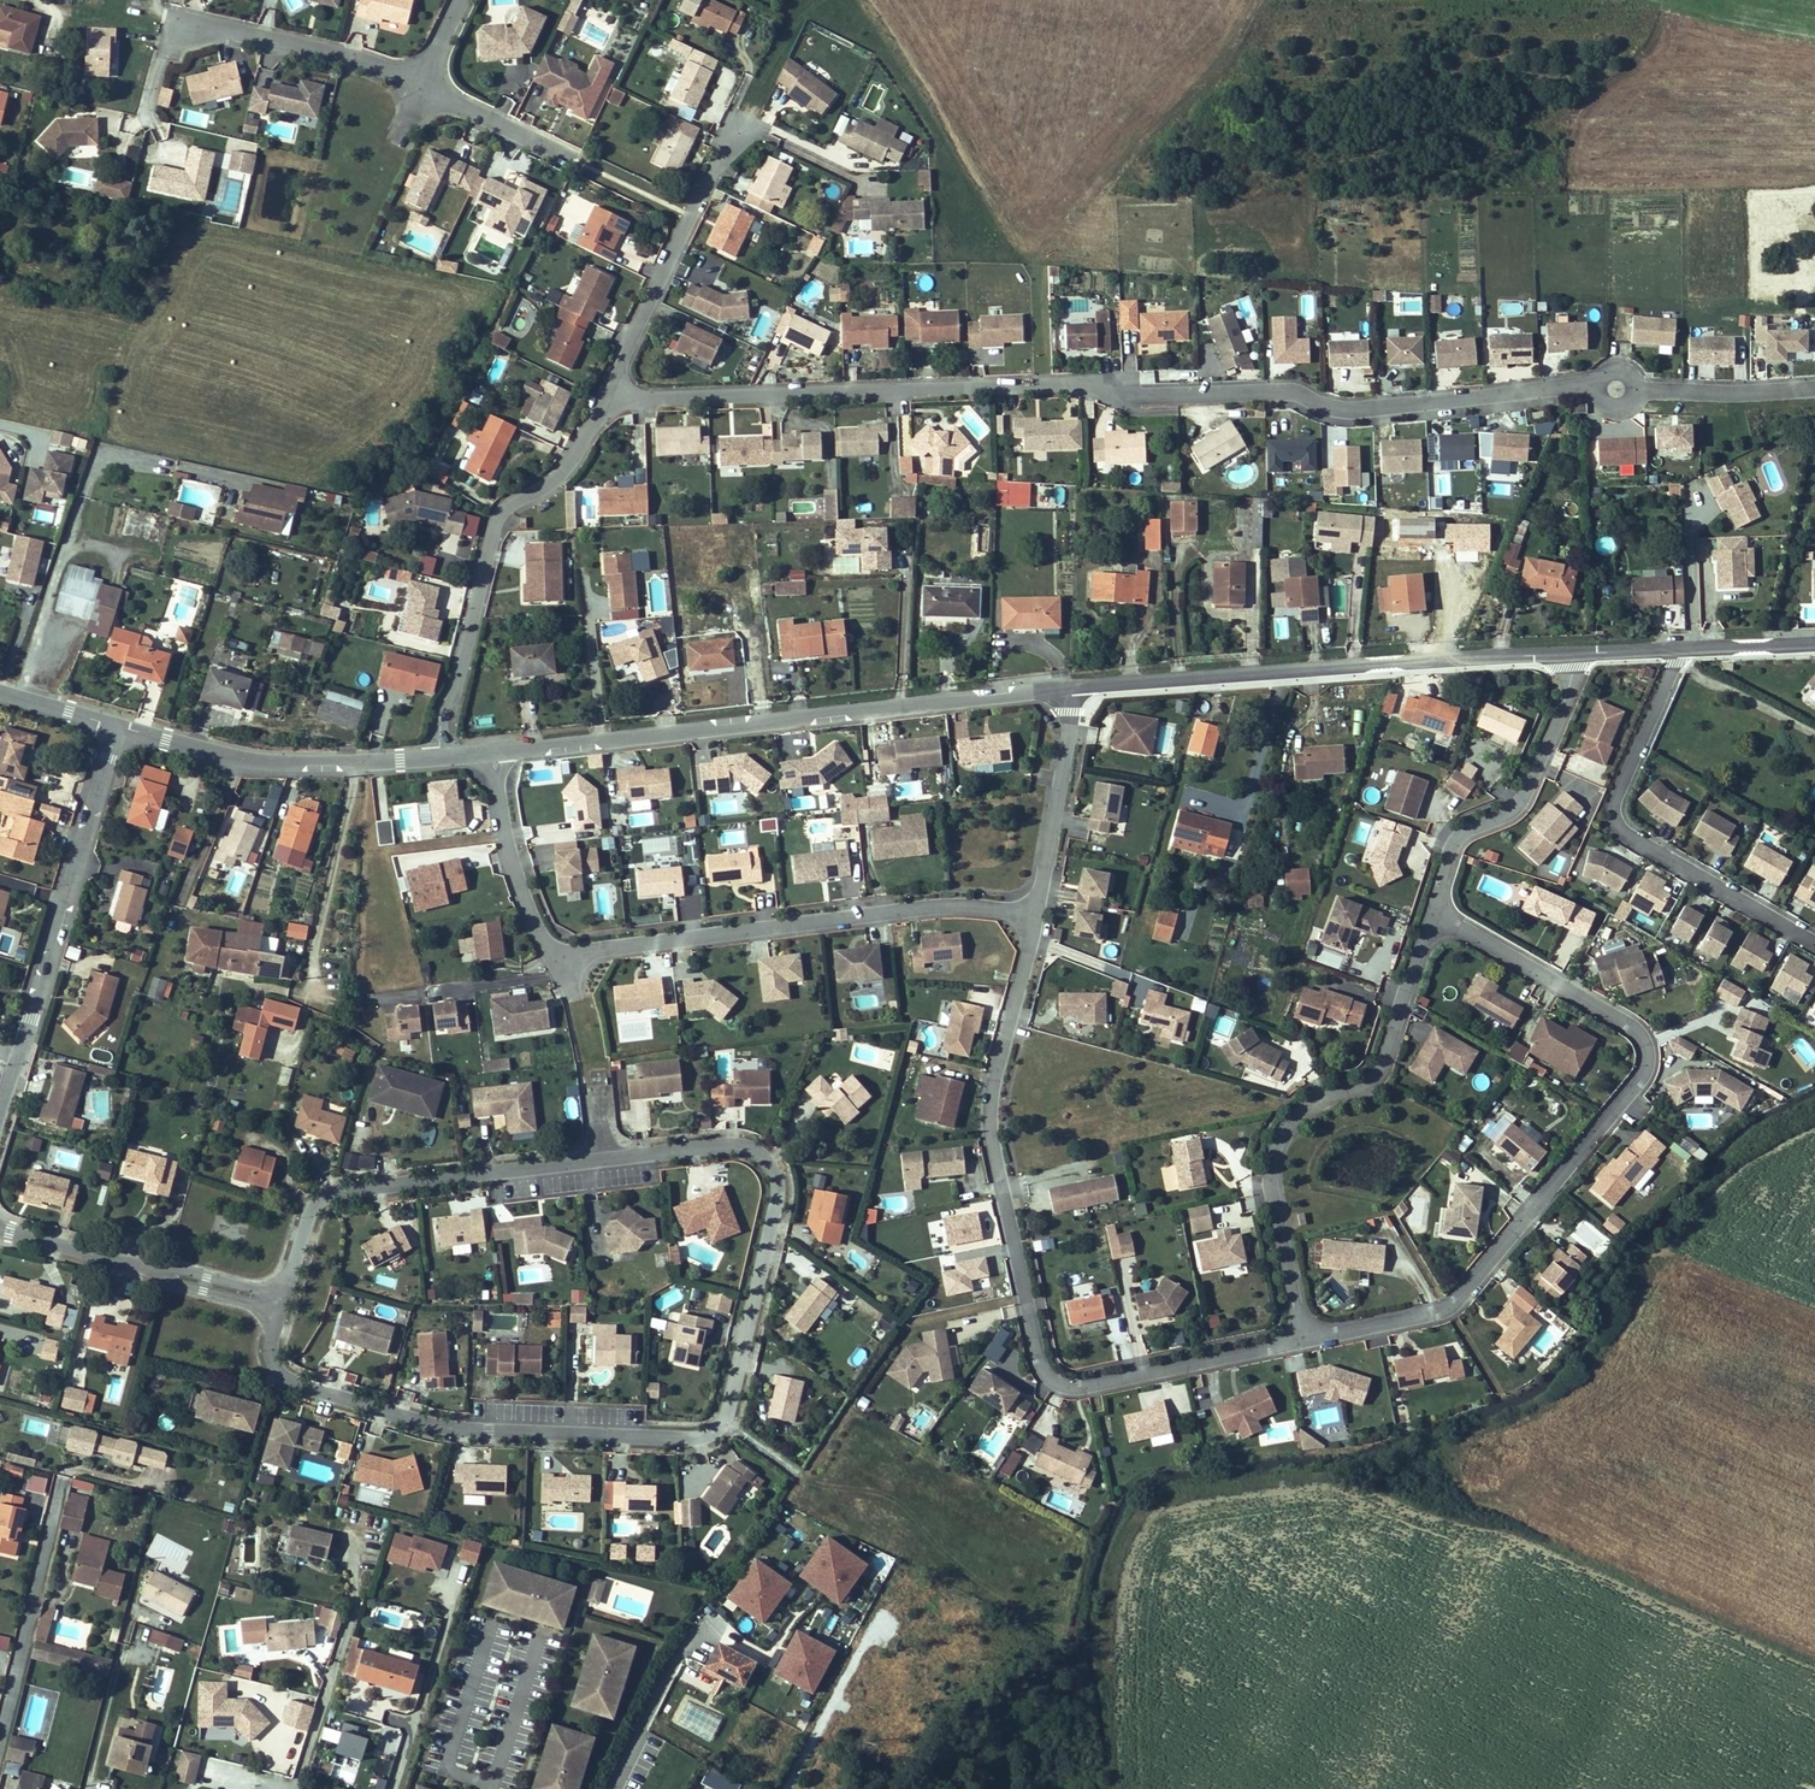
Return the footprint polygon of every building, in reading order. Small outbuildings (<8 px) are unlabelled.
[(325,1),(323,0),(299,0),(301,3),(329,10),(332,0),(325,0),(325,1)] [(398,0),(363,0),(362,0),(353,0),(348,19),(358,22),(359,18),(373,21),(399,28),(405,2),(398,0)] [(721,22),(722,19),(689,2),(679,23),(697,32),(713,40),(715,36),(724,41),(731,27),(721,22)] [(264,8),(261,24),(272,26),(275,10),(264,8)] [(10,35),(6,51),(28,57),(37,20),(0,10),(0,33),(10,35)] [(571,34),(573,22),(561,19),(558,31),(571,34)] [(524,54),(535,32),(512,20),(503,37),(501,41),(501,48),(494,48),(494,37),(472,38),(466,45),(467,59),(479,58),(479,66),(495,65),(495,61),(509,60),(509,55),(524,54)] [(677,27),(695,36),(697,32),(679,23),(677,27)] [(110,80),(111,43),(116,43),(116,33),(87,33),(87,79),(110,80)] [(654,57),(676,67),(680,58),(659,47),(654,57)] [(479,58),(467,59),(467,73),(509,71),(509,60),(495,61),(495,65),(479,66),(479,58)] [(678,117),(687,99),(690,101),(705,70),(680,58),(676,67),(667,86),(658,104),(657,107),(678,117)] [(574,126),(601,72),(585,64),(576,83),(572,91),(559,84),(561,80),(549,74),(547,68),(533,61),(521,86),(539,94),(540,98),(546,101),(550,100),(560,105),(562,111),(560,115),(562,117),(561,119),(574,126)] [(206,76),(183,81),(189,107),(239,96),(233,66),(222,68),(223,72),(206,76)] [(553,66),(547,68),(549,74),(561,80),(559,84),(572,91),(576,83),(566,79),(564,72),(553,66)] [(788,83),(792,78),(775,66),(773,72),(788,83)] [(777,99),(774,103),(792,116),(794,112),(800,116),(809,123),(824,103),(810,93),(792,79),(792,78),(788,83),(773,72),(765,89),(777,99)] [(659,82),(650,101),(658,104),(667,86),(659,82)] [(168,108),(173,90),(160,87),(155,105),(168,108)] [(249,92),(243,114),(260,119),(262,111),(305,122),(310,100),(318,102),(320,93),(298,87),(295,96),(268,89),(266,97),(249,92)] [(540,98),(539,94),(533,106),(535,110),(544,115),(548,113),(550,110),(560,115),(562,111),(560,105),(550,100),(546,101),(540,98)] [(595,106),(604,111),(610,101),(600,96),(595,106)] [(681,119),(690,101),(687,99),(678,117),(681,119)] [(310,100),(305,122),(312,124),(318,102),(310,100)] [(182,108),(179,123),(207,127),(209,112),(182,108)] [(62,149),(82,149),(82,140),(91,140),(90,123),(51,124),(31,145),(50,162),(62,149)] [(240,126),(238,135),(248,137),(250,128),(240,126)] [(662,126),(656,137),(680,149),(685,138),(662,126)] [(846,126),(842,134),(834,130),(826,147),(870,168),(873,162),(887,168),(894,152),(881,145),(882,143),(861,133),(846,126)] [(126,156),(133,135),(121,132),(114,152),(126,156)] [(680,149),(656,137),(639,173),(662,185),(680,149)] [(82,140),(82,149),(91,149),(91,140),(82,140)] [(129,145),(126,157),(137,160),(140,148),(129,145)] [(253,173),(255,153),(229,152),(228,172),(253,173)] [(155,172),(150,195),(193,205),(195,197),(205,199),(214,160),(192,155),(187,173),(192,174),(191,177),(186,180),(155,172)] [(390,206),(406,215),(421,185),(422,184),(426,182),(428,184),(443,192),(453,172),(437,164),(435,167),(415,156),(407,172),(411,173),(408,178),(405,177),(390,206)] [(760,162),(746,190),(742,188),(737,198),(764,211),(774,192),(783,173),(760,162)] [(99,174),(95,193),(129,201),(133,183),(99,174)] [(922,179),(912,179),(913,195),(917,194),(922,194),(922,179)] [(228,180),(226,198),(238,199),(240,181),(228,180)] [(421,185),(406,215),(410,217),(425,188),(441,196),(443,192),(428,184),(426,182),(422,184),(421,185)] [(518,232),(533,201),(509,190),(502,205),(500,209),(494,213),(485,209),(490,199),(472,191),(460,216),(477,224),(487,229),(484,235),(500,243),(507,227),(518,232)] [(771,215),(781,195),(774,192),(764,211),(771,215)] [(195,197),(193,205),(203,208),(205,199),(195,197)] [(502,205),(490,199),(485,209),(494,213),(500,209),(502,205)] [(879,211),(862,212),(862,206),(847,207),(847,203),(838,203),(830,219),(845,220),(845,227),(863,226),(862,237),(914,237),(914,211),(879,211)] [(711,237),(707,235),(698,252),(724,266),(735,244),(744,225),(719,211),(714,221),(718,223),(711,237)] [(838,226),(845,227),(845,220),(830,219),(827,225),(837,229),(838,226)] [(714,221),(707,235),(711,237),(718,223),(714,221)] [(487,229),(477,224),(472,236),(498,249),(500,243),(484,235),(487,229)] [(822,235),(832,239),(837,229),(827,225),(822,235)] [(603,240),(579,227),(571,243),(564,256),(599,273),(604,264),(594,258),(603,240)] [(809,246),(806,244),(799,260),(808,264),(809,263),(803,259),(809,246)] [(809,262),(816,249),(809,246),(803,259),(809,263),(809,262)] [(436,270),(455,274),(457,263),(438,259),(436,270)] [(1052,271),(1040,270),(1040,272),(1042,274),(1043,276),(1043,279),(1052,279),(1052,271)] [(550,307),(545,317),(547,318),(555,322),(574,332),(577,333),(582,322),(585,323),(602,289),(576,277),(559,311),(550,307)] [(557,305),(561,294),(549,289),(545,300),(557,305)] [(691,297),(681,292),(672,309),(708,328),(732,326),(731,309),(712,310),(706,307),(709,302),(693,294),(691,297)] [(1439,309),(1440,296),(1430,295),(1429,308),(1439,309)] [(831,311),(840,311),(839,300),(831,301),(831,311)] [(713,304),(709,302),(706,307),(712,310),(731,309),(732,326),(739,326),(738,303),(713,304)] [(1213,365),(1216,376),(1243,366),(1224,315),(1201,324),(1216,364),(1213,365)] [(1748,329),(1750,317),(1739,315),(1737,327),(1748,329)] [(1125,316),(1113,316),(1113,343),(1125,343),(1125,316)] [(821,344),(799,334),(784,326),(786,322),(776,317),(763,344),(773,349),(770,353),(778,357),(780,353),(809,367),(821,344)] [(1673,344),(1675,320),(1632,317),(1630,341),(1673,344)] [(538,336),(546,340),(555,322),(547,318),(538,336)] [(911,348),(911,351),(951,350),(950,322),(910,322),(910,318),(895,319),(896,348),(911,348)] [(1308,364),(1307,341),(1294,342),(1293,318),(1271,319),(1272,366),(1283,365),(1283,362),(1291,362),(1294,365),(1308,364)] [(560,360),(564,352),(574,332),(555,322),(546,340),(537,359),(530,371),(554,382),(565,362),(560,360)] [(1133,323),(1133,353),(1153,353),(1153,349),(1181,349),(1181,323),(1133,323)] [(1586,349),(1585,323),(1545,324),(1546,350),(1586,349)] [(843,353),(880,352),(880,345),(879,327),(843,329),(842,324),(831,325),(832,359),(843,359),(843,353)] [(1807,349),(1807,329),(1767,330),(1766,324),(1756,324),(1756,340),(1766,340),(1766,358),(1786,358),(1786,349),(1807,349)] [(992,325),(982,325),(970,326),(970,332),(959,332),(959,355),(972,355),(972,351),(1013,350),(1012,325),(992,325)] [(888,345),(888,328),(879,327),(880,345),(888,345)] [(495,332),(489,345),(504,351),(510,338),(495,332)] [(1436,340),(1456,339),(1456,332),(1435,333),(1436,340)] [(713,351),(677,334),(664,360),(672,364),(674,362),(683,366),(685,363),(702,371),(713,351)] [(1104,362),(1104,334),(1058,334),(1058,360),(1088,360),(1088,363),(1104,362)] [(1531,362),(1530,335),(1487,337),(1488,364),(1506,363),(1531,362)] [(1733,363),(1733,338),(1688,338),(1688,363),(1733,363)] [(1475,365),(1472,339),(1433,343),(1435,370),(1475,365)] [(1421,365),(1420,340),(1381,341),(1382,366),(1421,365)] [(480,343),(475,354),(488,360),(494,350),(480,343)] [(1367,367),(1366,343),(1326,343),(1326,368),(1367,367)] [(560,360),(565,362),(569,354),(564,352),(560,360)] [(700,375),(702,371),(685,363),(683,366),(700,375)] [(845,368),(845,380),(855,379),(855,368),(845,368)] [(1140,384),(1155,383),(1154,370),(1139,371),(1140,384)] [(467,399),(479,403),(484,391),(472,386),(467,399)] [(542,433),(549,419),(553,421),(560,406),(534,393),(515,431),(541,445),(546,435),(542,433)] [(452,413),(448,412),(437,435),(441,436),(452,413)] [(546,435),(553,421),(549,419),(542,433),(546,435)] [(1244,447),(1229,421),(1216,429),(1219,433),(1213,437),(1205,441),(1189,451),(1202,471),(1244,447)] [(770,423),(762,423),(762,436),(771,436),(770,423)] [(633,425),(633,466),(645,466),(645,425),(633,425)] [(1654,426),(1654,457),(1692,457),(1692,426),(1654,426)] [(1018,429),(1006,429),(1007,445),(1018,446),(1018,458),(1057,457),(1077,457),(1077,435),(1056,435),(1056,432),(1019,432),(1018,429)] [(851,435),(834,436),(834,462),(872,461),(872,448),(881,448),(881,431),(871,431),(871,435),(851,435)] [(1492,431),(1490,456),(1526,458),(1528,433),(1492,431)] [(1205,441),(1213,437),(1210,433),(1202,437),(1205,441)] [(65,438),(47,434),(44,446),(63,451),(65,438)] [(1475,460),(1474,434),(1433,435),(1434,461),(1475,460)] [(1647,462),(1646,437),(1598,439),(1599,464),(1647,462)] [(941,484),(946,484),(946,476),(947,464),(965,452),(958,441),(918,439),(905,449),(916,463),(923,459),(927,465),(926,483),(941,484)] [(701,466),(700,450),(693,450),(692,440),(649,442),(650,468),(675,467),(693,466),(701,466)] [(460,441),(454,454),(463,459),(470,445),(460,441)] [(1098,449),(1099,469),(1099,473),(1140,472),(1140,444),(1108,445),(1109,442),(1098,442),(1098,449)] [(1316,442),(1266,444),(1267,473),(1317,471),(1316,442)] [(1423,472),(1422,442),(1381,443),(1382,474),(1423,472)] [(450,484),(471,494),(481,476),(485,478),(495,458),(470,445),(463,459),(450,484)] [(1335,472),(1323,473),(1324,494),(1342,493),(1342,485),(1360,485),(1358,445),(1334,446),(1335,472)] [(777,473),(799,473),(816,472),(816,447),(776,449),(776,455),(766,455),(766,476),(766,478),(777,477),(777,473)] [(756,453),(756,449),(714,451),(714,478),(735,477),(766,476),(766,455),(766,453),(756,453)] [(1089,470),(1099,469),(1098,449),(1089,449),(1089,470)] [(965,452),(947,464),(946,476),(957,477),(958,470),(971,461),(965,452)] [(0,454),(0,500),(11,503),(15,487),(4,484),(6,479),(3,478),(4,474),(7,475),(8,468),(0,454)] [(24,471),(19,493),(36,497),(37,493),(54,497),(58,480),(61,481),(66,461),(42,455),(38,471),(41,472),(41,475),(34,474),(24,471)] [(38,471),(42,455),(39,455),(34,474),(41,475),(41,472),(38,471)] [(905,466),(893,466),(894,481),(906,482),(905,466)] [(644,484),(645,468),(635,467),(634,483),(644,484)] [(422,489),(423,489),(428,481),(418,475),(412,484),(418,486),(422,489)] [(1720,497),(1728,512),(1738,531),(1759,520),(1751,505),(1755,503),(1744,483),(1732,489),(1725,475),(1708,484),(1716,498),(1720,497)] [(476,496),(485,478),(481,476),(471,494),(476,496)] [(1029,508),(1031,482),(997,480),(995,506),(1029,508)] [(423,489),(432,496),(437,487),(428,481),(423,489)] [(1179,493),(1180,482),(1160,481),(1160,492),(1179,493)] [(911,482),(911,491),(941,493),(941,484),(926,483),(911,482)] [(946,484),(941,484),(941,493),(941,497),(949,497),(950,484),(946,484)] [(1616,485),(1615,494),(1632,497),(1633,488),(1616,485)] [(1667,500),(1679,500),(1679,487),(1667,488),(1667,500)] [(1057,502),(1066,502),(1065,488),(1056,488),(1057,502)] [(307,496),(339,505),(341,497),(309,489),(307,496)] [(1320,489),(1307,493),(1310,501),(1322,497),(1320,489)] [(258,525),(275,529),(277,520),(286,522),(289,508),(295,509),(299,495),(279,490),(278,498),(266,495),(264,504),(244,500),(238,524),(257,529),(258,525)] [(246,491),(244,500),(264,504),(266,495),(246,491)] [(1589,503),(1600,502),(1600,491),(1589,491),(1589,503)] [(36,497),(19,493),(17,501),(34,505),(36,497)] [(37,493),(36,497),(52,501),(54,497),(37,493)] [(640,525),(640,496),(626,496),(626,500),(589,501),(590,526),(640,525)] [(1429,510),(1439,509),(1438,496),(1427,497),(1429,510)] [(1720,497),(1716,498),(1724,514),(1728,512),(1720,497)] [(273,538),(275,529),(258,525),(257,529),(238,524),(244,500),(236,498),(228,528),(273,538)] [(821,532),(833,532),(832,502),(820,502),(821,532)] [(169,514),(192,520),(195,509),(172,503),(169,514)] [(31,518),(52,526),(57,511),(36,504),(31,518)] [(1259,505),(1248,504),(1248,554),(1260,554),(1259,525),(1259,505)] [(1259,525),(1271,525),(1270,505),(1263,505),(1259,505),(1259,525)] [(407,507),(384,514),(391,536),(405,532),(409,533),(408,535),(437,541),(437,545),(454,549),(458,529),(442,525),(444,515),(407,507)] [(910,508),(885,510),(885,530),(910,529),(910,508)] [(1313,508),(1302,508),(1301,516),(1312,517),(1313,508)] [(1194,510),(1170,511),(1171,538),(1183,537),(1183,533),(1195,532),(1194,510)] [(391,536),(384,514),(376,516),(384,543),(408,535),(405,532),(391,536)] [(648,515),(649,526),(661,525),(660,514),(648,515)] [(710,514),(710,525),(726,525),(726,514),(710,514)] [(1372,526),(1313,521),(1311,550),(1329,551),(1332,551),(1332,547),(1350,548),(1356,549),(1357,553),(1369,554),(1372,526)] [(1146,529),(1146,556),(1159,555),(1158,528),(1146,529)] [(1528,534),(1514,529),(1500,571),(1507,573),(1509,565),(1518,567),(1528,534)] [(44,544),(16,537),(6,582),(33,589),(44,544)] [(863,560),(863,578),(887,578),(886,556),(882,556),(881,537),(864,538),(864,541),(858,541),(858,538),(831,538),(832,552),(845,552),(845,557),(858,556),(863,560)] [(1722,563),(1722,576),(1718,576),(1719,592),(1747,591),(1747,578),(1747,552),(1746,552),(1746,538),(1719,539),(1719,552),(1714,553),(1714,563),(1722,563)] [(1329,551),(1328,561),(1348,562),(1350,548),(1332,547),(1332,551),(1329,551)] [(365,550),(363,559),(374,562),(376,553),(365,550)] [(845,552),(832,552),(832,563),(858,562),(859,578),(863,578),(863,560),(858,556),(845,557),(845,552)] [(431,576),(436,558),(420,554),(415,572),(431,576)] [(546,558),(513,559),(513,576),(518,576),(519,598),(514,598),(514,603),(509,603),(510,614),(548,613),(546,558)] [(602,584),(606,583),(607,592),(607,595),(634,594),(633,580),(629,580),(627,562),(600,564),(602,584)] [(1515,576),(1518,567),(1509,565),(1507,573),(1515,576)] [(1570,601),(1576,576),(1526,565),(1519,589),(1549,596),(1570,601)] [(409,582),(410,571),(384,568),(383,579),(409,582)] [(750,596),(761,594),(756,570),(745,572),(750,596)] [(774,582),(773,595),(804,596),(805,572),(791,571),(791,582),(774,582)] [(1243,571),(1213,571),(1213,611),(1227,611),(1227,605),(1243,605),(1243,571)] [(1093,580),(1091,606),(1146,610),(1148,580),(1137,579),(1136,584),(1093,580)] [(1684,606),(1683,579),(1630,583),(1631,610),(1684,606)] [(52,580),(50,590),(74,596),(76,585),(52,580)] [(434,610),(440,587),(410,580),(397,633),(435,642),(442,612),(434,610)] [(1419,581),(1389,583),(1391,618),(1403,618),(1403,613),(1421,612),(1419,581)] [(1315,584),(1285,585),(1286,611),(1298,611),(1298,607),(1316,606),(1315,584)] [(50,590),(42,625),(79,633),(76,646),(76,647),(94,650),(104,602),(74,596),(50,590)] [(607,595),(609,619),(636,617),(634,594),(607,595)] [(920,594),(919,625),(977,626),(978,595),(920,594)] [(1547,606),(1568,611),(1570,601),(1549,596),(1547,606)] [(337,621),(340,608),(322,604),(319,616),(337,621)] [(1002,605),(1002,635),(1057,634),(1057,605),(1002,605)] [(333,621),(332,631),(342,633),(344,622),(333,621)] [(186,646),(193,631),(180,625),(173,640),(186,646)] [(777,631),(781,660),(793,659),(795,667),(842,661),(840,630),(790,635),(789,629),(777,631)] [(635,645),(636,647),(606,658),(612,674),(630,669),(635,671),(643,693),(664,684),(648,640),(635,645)] [(180,646),(177,645),(167,641),(163,652),(175,657),(180,646)] [(103,643),(97,666),(117,672),(115,678),(114,686),(149,695),(157,669),(139,664),(127,661),(126,658),(127,650),(128,649),(103,643)] [(261,644),(258,655),(268,658),(291,664),(300,666),(303,655),(261,644)] [(136,652),(127,650),(126,658),(127,661),(139,664),(140,660),(139,657),(137,654),(136,652)] [(675,650),(664,652),(666,670),(677,668),(675,650)] [(686,654),(689,678),(731,673),(729,651),(686,654)] [(509,657),(512,686),(551,682),(548,654),(509,657)] [(313,657),(303,655),(300,666),(310,669),(313,657)] [(291,664),(268,658),(266,664),(289,670),(291,664)] [(115,678),(117,672),(97,666),(96,673),(115,678)] [(432,686),(381,672),(373,703),(391,708),(392,702),(407,706),(425,712),(432,686)] [(199,684),(191,710),(241,724),(249,699),(199,684)] [(1333,699),(1341,699),(1342,687),(1334,686),(1333,699)] [(1390,689),(1385,708),(1393,711),(1399,692),(1390,689)] [(1419,699),(1410,695),(1403,715),(1454,732),(1463,707),(1452,703),(1450,707),(1436,702),(1438,697),(1422,692),(1419,699)] [(1452,703),(1438,697),(1436,702),(1450,707),(1452,703)] [(1624,710),(1599,699),(1592,717),(1595,718),(1593,722),(1590,721),(1585,733),(1587,734),(1580,751),(1605,762),(1613,745),(1609,743),(1624,710)] [(1174,712),(1185,714),(1187,703),(1176,701),(1174,712)] [(407,706),(392,702),(391,708),(405,712),(407,706)] [(1486,704),(1477,725),(1516,742),(1524,721),(1486,704)] [(352,737),(357,716),(319,707),(313,727),(352,737)] [(1354,711),(1352,735),(1361,736),(1362,711),(1354,711)] [(1156,720),(1117,713),(1115,725),(1118,725),(1117,734),(1120,734),(1117,750),(1135,752),(1142,747),(1151,749),(1156,720)] [(18,788),(21,776),(16,774),(12,773),(17,754),(21,755),(25,741),(0,734),(0,783),(18,788)] [(1120,734),(1117,734),(1113,737),(1111,745),(1114,749),(1117,750),(1120,734)] [(30,743),(25,741),(21,755),(27,757),(30,743)] [(1011,768),(1009,741),(989,743),(990,746),(985,747),(969,749),(969,745),(957,746),(959,769),(970,768),(971,772),(1011,768)] [(908,773),(941,769),(938,744),(894,748),(894,752),(897,774),(908,773)] [(1142,747),(1135,752),(1150,755),(1151,749),(1142,747)] [(1302,759),(1292,761),(1295,785),(1305,784),(1304,778),(1322,776),(1344,773),(1341,747),(1301,752),(1302,759)] [(792,793),(825,789),(853,770),(838,748),(815,764),(816,766),(813,769),(801,770),(800,766),(788,768),(792,793)] [(892,769),(890,752),(877,754),(878,770),(892,769)] [(894,752),(890,752),(892,769),(878,770),(879,779),(897,778),(909,776),(908,773),(897,774),(894,752)] [(16,774),(21,755),(17,754),(12,773),(16,774)] [(589,768),(598,767),(597,755),(587,757),(589,768)] [(712,773),(697,775),(701,800),(716,798),(716,793),(727,791),(738,790),(753,802),(767,784),(742,764),(722,767),(723,771),(712,773)] [(1476,782),(1457,767),(1446,782),(1466,796),(1476,782)] [(788,768),(779,770),(783,795),(792,793),(788,768)] [(1424,778),(1396,769),(1383,807),(1412,817),(1416,805),(1412,804),(1417,789),(1420,790),(1424,778)] [(137,787),(163,795),(167,783),(141,775),(137,787)] [(551,780),(536,799),(554,813),(560,805),(558,803),(561,800),(563,801),(581,799),(582,802),(592,801),(589,775),(551,780)] [(667,807),(664,780),(622,784),(622,780),(612,781),(614,803),(624,803),(625,811),(667,807)] [(1674,828),(1686,805),(1665,793),(1654,782),(1636,800),(1649,814),(1651,811),(1659,816),(1657,818),(1674,828)] [(1138,790),(1112,785),(1104,833),(1122,836),(1124,825),(1131,827),(1138,790)] [(1,787),(0,793),(0,800),(27,808),(30,796),(1,787)] [(163,795),(137,787),(136,788),(123,829),(150,837),(157,815),(163,795)] [(448,787),(422,790),(427,835),(457,832),(456,820),(452,821),(450,807),(448,787)] [(716,793),(716,798),(717,802),(728,801),(727,791),(716,793)] [(1582,810),(1565,794),(1552,807),(1551,806),(1530,827),(1533,830),(1516,847),(1535,865),(1552,847),(1550,845),(1570,825),(1569,823),(1582,810)] [(888,823),(887,796),(839,797),(840,824),(888,823)] [(0,848),(0,863),(23,870),(26,857),(28,858),(35,832),(21,828),(27,808),(0,800),(0,822),(10,825),(3,848),(0,848)] [(265,820),(236,810),(232,819),(235,820),(227,836),(224,835),(213,858),(235,867),(237,860),(245,863),(265,820)] [(1726,857),(1740,833),(1704,811),(1691,834),(1703,840),(1719,850),(1717,852),(1726,857)] [(684,828),(695,828),(694,814),(683,815),(684,828)] [(161,835),(166,818),(157,815),(150,837),(161,835)] [(709,815),(699,815),(699,826),(709,826),(709,815)] [(898,830),(868,833),(871,862),(889,859),(888,856),(892,856),(892,859),(916,856),(913,829),(922,828),(921,816),(897,819),(898,830)] [(1208,827),(1176,817),(1169,841),(1200,851),(1198,858),(1217,863),(1225,837),(1207,832),(1208,827)] [(761,834),(777,831),(775,818),(759,821),(761,834)] [(1364,846),(1372,822),(1359,818),(1351,841),(1364,846)] [(304,829),(278,821),(260,872),(296,884),(299,876),(289,873),(304,829)] [(377,847),(393,845),(391,821),(375,822),(377,847)] [(1409,825),(1394,821),(1391,830),(1381,826),(1369,862),(1380,883),(1400,872),(1394,860),(1400,843),(1403,844),(1409,825)] [(847,826),(849,840),(859,839),(858,825),(847,826)] [(1556,851),(1576,831),(1570,825),(1550,845),(1552,847),(1556,851)] [(174,827),(165,856),(182,861),(191,832),(174,827)] [(746,827),(718,828),(718,845),(746,845),(746,827)] [(1226,833),(1208,827),(1207,832),(1225,837),(1226,833)] [(922,828),(913,829),(916,856),(925,855),(922,828)] [(682,845),(692,845),(693,834),(683,834),(682,845)] [(640,839),(643,854),(677,850),(675,835),(640,839)] [(603,850),(614,849),(613,838),(602,839),(603,850)] [(1719,850),(1703,840),(1701,843),(1717,852),(1719,850)] [(1776,885),(1789,863),(1755,843),(1742,866),(1758,875),(1759,873),(1769,879),(1768,881),(1776,885)] [(1495,864),(1498,854),(1486,850),(1482,860),(1495,864)] [(1630,871),(1613,862),(1612,864),(1604,859),(1605,857),(1587,852),(1580,877),(1595,881),(1617,893),(1630,871)] [(591,853),(550,857),(555,897),(577,895),(575,876),(593,874),(591,853)] [(843,854),(789,861),(792,886),(846,879),(843,854)] [(1137,865),(1147,867),(1148,856),(1138,855),(1137,865)] [(744,858),(702,863),(705,887),(726,885),(746,883),(747,887),(757,886),(754,864),(745,865),(744,858)] [(451,864),(398,877),(406,906),(437,898),(458,894),(451,864)] [(1309,868),(1287,868),(1287,891),(1302,890),(1310,890),(1309,868)] [(1806,869),(1792,894),(1801,899),(1802,897),(1814,904),(1814,874),(1806,869)] [(669,904),(678,903),(675,873),(632,878),(635,903),(669,899),(669,904)] [(1072,924),(1070,937),(1092,940),(1095,924),(1097,918),(1093,917),(1095,908),(1097,898),(1100,899),(1101,893),(1104,876),(1081,873),(1079,886),(1077,894),(1073,894),(1072,904),(1070,914),(1074,915),(1072,924)] [(1658,891),(1654,889),(1658,881),(1644,873),(1626,906),(1637,912),(1641,904),(1657,913),(1667,896),(1658,891)] [(1769,879),(1759,873),(1758,875),(1768,881),(1769,879)] [(246,878),(234,874),(231,881),(243,884),(246,878)] [(1109,877),(1104,876),(1101,893),(1106,894),(1109,877)] [(114,891),(118,892),(107,928),(132,936),(144,898),(136,895),(139,885),(117,878),(114,891)] [(1658,891),(1662,883),(1658,881),(1654,889),(1658,891)] [(1247,891),(1247,908),(1263,908),(1262,890),(1247,891)] [(1527,899),(1521,914),(1533,919),(1534,917),(1537,910),(1563,921),(1560,928),(1582,937),(1591,916),(1531,891),(1527,899)] [(770,906),(770,894),(757,894),(757,907),(770,906)] [(1381,910),(1337,895),(1322,939),(1340,946),(1347,924),(1351,925),(1354,919),(1375,927),(1381,910)] [(1802,897),(1801,899),(1814,907),(1814,904),(1802,897)] [(437,898),(406,906),(408,915),(439,907),(437,898)] [(1521,914),(1527,899),(1524,898),(1518,912),(1521,914)] [(197,905),(189,903),(186,916),(210,922),(211,908),(204,907),(202,915),(195,913),(197,905)] [(1686,943),(1704,912),(1693,906),(1690,912),(1685,909),(1682,907),(1671,928),(1673,936),(1686,943)] [(1537,910),(1534,917),(1560,928),(1563,921),(1537,910)] [(1159,917),(1155,930),(1172,936),(1176,921),(1159,917)] [(1718,954),(1729,934),(1727,932),(1721,929),(1725,924),(1714,918),(1697,949),(1710,956),(1718,954)] [(1354,919),(1351,925),(1373,933),(1375,927),(1354,919)] [(305,938),(308,927),(291,923),(288,935),(305,938)] [(1095,924),(1092,940),(1098,942),(1101,925),(1095,924)] [(1347,924),(1340,946),(1344,947),(1351,925),(1347,924)] [(492,926),(465,929),(470,965),(491,963),(490,954),(495,953),(492,926)] [(955,926),(916,930),(917,940),(907,940),(909,960),(920,959),(920,954),(929,953),(958,950),(955,926)] [(1761,972),(1771,955),(1762,950),(1758,948),(1762,940),(1748,932),(1729,964),(1741,971),(1745,963),(1761,972)] [(295,938),(276,934),(273,948),(292,952),(295,938)] [(265,953),(267,942),(250,939),(248,947),(248,949),(265,953)] [(245,963),(248,949),(248,947),(238,946),(237,948),(179,940),(174,971),(205,975),(207,966),(209,957),(221,959),(245,963)] [(907,940),(898,941),(900,961),(909,960),(907,940)] [(1762,950),(1766,942),(1762,940),(1758,948),(1762,950)] [(1637,946),(1613,954),(1615,961),(1640,953),(1637,946)] [(139,963),(142,951),(133,948),(130,960),(139,963)] [(265,953),(248,949),(245,963),(265,966),(267,953),(265,953)] [(833,975),(834,983),(853,981),(857,984),(868,983),(867,976),(873,969),(877,968),(875,949),(857,951),(855,953),(852,957),(846,957),(846,954),(831,955),(832,964),(834,966),(835,972),(833,975)] [(1613,954),(1595,960),(1602,982),(1620,977),(1621,981),(1626,996),(1650,988),(1644,966),(1640,953),(1615,961),(1613,954)] [(1801,994),(1811,977),(1802,972),(1798,970),(1803,962),(1788,954),(1770,987),(1781,993),(1786,986),(1801,994)] [(205,975),(218,977),(221,959),(209,957),(207,966),(205,975)] [(296,981),(300,960),(285,957),(282,978),(296,981)] [(218,977),(242,981),(245,963),(221,959),(218,977)] [(425,983),(432,981),(426,961),(419,964),(425,983)] [(1655,962),(1644,966),(1650,988),(1662,984),(1655,962)] [(1802,972),(1806,964),(1803,962),(1798,970),(1802,972)] [(265,966),(245,963),(242,981),(277,988),(281,969),(265,966)] [(766,967),(754,968),(758,1009),(783,1007),(781,990),(781,986),(796,984),(794,964),(772,966),(773,970),(766,970),(766,967)] [(867,976),(868,983),(878,982),(877,968),(873,969),(867,976)] [(1620,977),(1602,982),(1603,986),(1621,981),(1620,977)] [(1485,978),(1470,1003),(1510,1027),(1521,1008),(1506,999),(1504,1003),(1498,999),(1500,996),(1504,989),(1485,978)] [(85,979),(82,990),(108,998),(112,987),(85,979)] [(1713,997),(1736,1008),(1745,990),(1722,979),(1713,997)] [(1110,995),(1122,998),(1127,984),(1115,980),(1110,995)] [(643,991),(608,995),(610,1019),(659,1014),(655,985),(643,987),(643,991)] [(1796,1003),(1801,994),(1786,986),(1781,993),(1781,994),(1796,1003)] [(700,1016),(715,1028),(731,1009),(708,989),(706,992),(697,994),(697,991),(688,992),(687,988),(677,989),(680,1018),(700,1016)] [(1300,988),(1291,1015),(1315,1024),(1319,1014),(1354,1026),(1360,1006),(1346,1001),(1346,999),(1324,992),(1323,996),(1300,988)] [(80,1013),(61,1031),(76,1047),(94,1031),(98,1027),(108,998),(82,990),(76,1010),(80,1013)] [(143,992),(140,1010),(154,1013),(158,995),(143,992)] [(1099,996),(1055,994),(1054,1015),(1078,1016),(1078,1021),(1087,1021),(1087,1025),(1099,1026),(1099,996)] [(1194,998),(1190,1009),(1202,1012),(1205,1002),(1194,998)] [(1142,1001),(1136,1022),(1159,1028),(1157,1037),(1177,1043),(1185,1014),(1142,1001)] [(1214,1018),(1218,1007),(1207,1003),(1203,1014),(1214,1018)] [(492,1016),(519,1013),(518,1004),(482,1009),(487,1044),(496,1043),(492,1016)] [(950,1004),(940,1053),(965,1058),(970,1033),(973,1020),(976,1021),(979,1010),(950,1004)] [(80,1013),(76,1010),(75,1011),(53,1030),(71,1051),(74,1049),(76,1047),(61,1031),(80,1013)] [(519,1013),(492,1016),(496,1043),(540,1037),(537,1010),(519,1013)] [(431,1013),(425,1014),(427,1037),(445,1036),(449,1035),(450,1041),(462,1040),(459,1015),(448,1016),(448,1011),(437,1013),(431,1013)] [(1741,1011),(1734,1030),(1735,1031),(1731,1042),(1738,1044),(1732,1059),(1758,1069),(1764,1054),(1756,1050),(1767,1022),(1741,1011)] [(255,1038),(260,1039),(290,1044),(295,1024),(282,1021),(260,1015),(257,1025),(255,1038)] [(377,1024),(380,1049),(391,1048),(391,1042),(395,1041),(413,1039),(410,1016),(404,1016),(398,1017),(387,1018),(388,1023),(377,1024)] [(1566,1035),(1542,1021),(1529,1042),(1533,1044),(1528,1052),(1544,1062),(1549,1054),(1576,1070),(1589,1047),(1573,1037),(1570,1043),(1563,1039),(1566,1035)] [(236,1036),(230,1035),(229,1042),(240,1046),(241,1042),(247,1024),(238,1024),(236,1036)] [(247,1024),(241,1042),(254,1043),(255,1038),(257,1025),(251,1025),(247,1024)] [(1431,1027),(1409,1065),(1422,1072),(1424,1069),(1432,1073),(1440,1061),(1460,1072),(1472,1052),(1431,1027)] [(1566,1035),(1563,1039),(1570,1043),(1573,1037),(1589,1047),(1592,1042),(1569,1028),(1566,1035)] [(1278,1054),(1254,1043),(1245,1030),(1224,1046),(1238,1064),(1277,1082),(1285,1064),(1275,1060),(1278,1054)] [(832,1045),(842,1044),(842,1032),(831,1034),(832,1045)] [(1680,1037),(1669,1040),(1672,1051),(1689,1061),(1697,1048),(1680,1037)] [(234,1071),(251,1076),(258,1044),(254,1043),(241,1042),(240,1046),(239,1050),(240,1051),(234,1071)] [(1514,1042),(1505,1057),(1519,1065),(1528,1050),(1514,1042)] [(1238,1064),(1224,1046),(1217,1051),(1230,1069),(1238,1064)] [(694,1057),(707,1055),(706,1048),(693,1050),(694,1057)] [(319,1054),(317,1062),(324,1064),(326,1056),(319,1054)] [(1576,1070),(1549,1054),(1544,1062),(1571,1078),(1576,1070)] [(1764,1072),(1770,1056),(1764,1054),(1758,1069),(1764,1072)] [(484,1073),(509,1072),(509,1059),(483,1060),(484,1073)] [(1422,1072),(1409,1065),(1407,1068),(1428,1080),(1432,1073),(1424,1069),(1422,1072)] [(632,1085),(622,1086),(624,1108),(636,1106),(636,1102),(653,1100),(673,1097),(669,1068),(630,1073),(632,1085)] [(78,1076),(105,1083),(107,1077),(80,1070),(78,1076)] [(1719,1070),(1687,1073),(1690,1078),(1723,1075),(1725,1073),(1719,1070)] [(49,1091),(43,1112),(38,1130),(62,1137),(79,1081),(50,1073),(45,1090),(49,1091)] [(1470,1083),(1482,1091),(1489,1080),(1477,1073),(1470,1083)] [(1687,1073),(1664,1084),(1672,1096),(1679,1091),(1684,1099),(1693,1095),(1713,1093),(1731,1103),(1732,1100),(1742,1105),(1747,1096),(1753,1100),(1758,1091),(1752,1087),(1725,1073),(1723,1075),(1690,1078),(1687,1073)] [(824,1111),(832,1119),(845,1107),(846,1109),(862,1094),(843,1074),(831,1086),(824,1091),(815,1081),(811,1077),(797,1090),(811,1104),(814,1101),(824,1111)] [(727,1077),(727,1091),(717,1091),(718,1112),(729,1112),(729,1103),(746,1103),(746,1109),(764,1109),(763,1076),(727,1077)] [(932,1082),(917,1077),(912,1096),(918,1098),(927,1100),(920,1124),(942,1129),(946,1114),(943,1113),(945,1106),(952,1108),(959,1085),(933,1078),(932,1082)] [(423,1094),(367,1078),(356,1112),(376,1118),(378,1108),(415,1118),(423,1094)] [(579,1086),(566,1085),(564,1118),(578,1118),(579,1086)] [(525,1132),(518,1091),(462,1099),(466,1125),(497,1121),(499,1135),(525,1132)] [(1679,1091),(1672,1096),(1676,1104),(1684,1099),(1679,1091)] [(432,1096),(423,1094),(415,1118),(378,1108),(376,1118),(421,1131),(432,1096)] [(927,1100),(918,1098),(912,1121),(920,1124),(927,1100)] [(814,1101),(811,1104),(807,1108),(817,1117),(824,1111),(814,1101)] [(946,1114),(942,1129),(946,1131),(952,1108),(945,1106),(943,1113),(946,1114)] [(294,1107),(285,1138),(306,1144),(305,1148),(326,1155),(334,1129),(310,1123),(314,1113),(294,1107)] [(846,1109),(845,1107),(832,1119),(836,1123),(849,1112),(846,1109)] [(43,1112),(39,1111),(34,1129),(38,1130),(43,1112)] [(211,1130),(221,1133),(224,1121),(214,1118),(211,1130)] [(1543,1154),(1509,1126),(1492,1146),(1526,1174),(1543,1154)] [(525,1138),(525,1132),(499,1135),(500,1141),(525,1138)] [(1462,1153),(1472,1141),(1464,1134),(1454,1146),(1462,1153)] [(1641,1134),(1633,1144),(1656,1162),(1663,1152),(1641,1134)] [(1684,1134),(1677,1143),(1700,1163),(1707,1155),(1684,1134)] [(25,1149),(40,1151),(41,1139),(26,1137),(25,1149)] [(1198,1139),(1172,1145),(1181,1189),(1205,1184),(1201,1165),(1198,1166),(1197,1161),(1202,1160),(1198,1139)] [(1607,1174),(1605,1172),(1596,1183),(1598,1185),(1590,1195),(1611,1211),(1629,1188),(1644,1169),(1647,1172),(1656,1162),(1633,1144),(1625,1154),(1624,1153),(1614,1165),(1607,1174)] [(1447,1149),(1440,1157),(1450,1165),(1457,1157),(1447,1149)] [(954,1151),(892,1158),(895,1182),(913,1180),(915,1177),(922,1176),(923,1179),(957,1175),(954,1151)] [(344,1155),(344,1169),(374,1170),(374,1156),(344,1155)] [(251,1162),(234,1157),(225,1189),(260,1198),(267,1172),(256,1169),(250,1168),(251,1162)] [(145,1188),(142,1198),(160,1203),(168,1170),(122,1159),(117,1181),(137,1186),(145,1188)] [(1612,1163),(1605,1172),(1607,1174),(1614,1165),(1612,1163)] [(1632,1191),(1647,1172),(1644,1169),(1629,1188),(1632,1191)] [(109,1175),(101,1172),(97,1186),(106,1189),(109,1175)] [(822,1189),(825,1177),(815,1174),(812,1187),(822,1189)] [(1110,1177),(1045,1190),(1050,1214),(1115,1200),(1110,1177)] [(63,1192),(63,1189),(25,1178),(18,1203),(38,1208),(57,1214),(56,1218),(66,1221),(74,1195),(63,1192)] [(913,1180),(895,1182),(896,1191),(914,1189),(913,1180)] [(1449,1221),(1447,1232),(1461,1235),(1462,1231),(1470,1233),(1474,1212),(1478,1212),(1482,1187),(1456,1182),(1451,1207),(1446,1206),(1444,1220),(1449,1221)] [(142,1198),(145,1188),(137,1186),(135,1197),(142,1198)] [(705,1200),(669,1213),(676,1232),(698,1224),(700,1231),(706,1247),(735,1236),(717,1191),(704,1196),(705,1200)] [(816,1234),(813,1236),(812,1243),(815,1248),(819,1248),(832,1241),(835,1230),(839,1231),(845,1203),(811,1195),(803,1229),(814,1231),(816,1234)] [(16,1208),(36,1213),(38,1208),(18,1203),(16,1208)] [(1135,1218),(1146,1217),(1145,1204),(1134,1205),(1135,1218)] [(1402,1205),(1393,1215),(1397,1222),(1403,1216),(1400,1213),(1405,1210),(1402,1205)] [(1203,1206),(1185,1209),(1190,1233),(1207,1229),(1203,1206)] [(864,1209),(862,1223),(875,1224),(876,1210),(864,1209)] [(977,1211),(941,1218),(946,1247),(982,1240),(977,1211)] [(1462,1231),(1461,1235),(1474,1237),(1478,1212),(1474,1212),(1470,1233),(1462,1231)] [(1602,1228),(1617,1237),(1626,1223),(1610,1213),(1602,1228)] [(462,1223),(445,1225),(429,1227),(432,1253),(478,1247),(474,1215),(461,1217),(461,1218),(462,1223)] [(604,1229),(599,1236),(600,1252),(610,1254),(616,1253),(618,1256),(631,1259),(638,1250),(650,1248),(647,1226),(637,1228),(622,1215),(611,1228),(604,1229)] [(1367,1220),(1369,1232),(1391,1227),(1388,1215),(1367,1220)] [(1585,1217),(1569,1234),(1595,1260),(1612,1243),(1585,1217)] [(1302,1218),(1296,1220),(1298,1231),(1304,1229),(1302,1218)] [(559,1265),(568,1244),(540,1232),(534,1234),(532,1224),(506,1227),(508,1239),(519,1237),(522,1259),(538,1257),(559,1265)] [(700,1231),(698,1224),(676,1232),(679,1239),(700,1231)] [(506,1227),(485,1230),(487,1243),(508,1239),(506,1227)] [(1216,1233),(1217,1240),(1229,1237),(1227,1230),(1216,1233)] [(352,1254),(365,1277),(402,1256),(390,1233),(352,1254)] [(1127,1233),(1114,1236),(1119,1262),(1133,1260),(1127,1233)] [(1217,1240),(1193,1245),(1199,1272),(1242,1263),(1236,1236),(1229,1237),(1217,1240)] [(1031,1241),(1034,1253),(1055,1248),(1052,1237),(1031,1241)] [(830,1251),(832,1241),(819,1248),(830,1251)] [(1382,1250),(1321,1246),(1320,1270),(1380,1274),(1382,1250)] [(182,1259),(183,1252),(171,1249),(169,1256),(182,1259)] [(664,1262),(672,1261),(671,1252),(663,1253),(664,1262)] [(618,1256),(616,1253),(610,1254),(601,1256),(601,1259),(607,1263),(621,1261),(618,1256)] [(1551,1263),(1554,1266),(1562,1255),(1559,1253),(1551,1263)] [(1541,1276),(1535,1284),(1557,1303),(1582,1271),(1562,1255),(1554,1266),(1544,1278),(1541,1276)] [(956,1270),(942,1273),(946,1295),(990,1286),(983,1257),(955,1264),(956,1270)] [(674,1270),(672,1261),(664,1262),(665,1272),(674,1270)] [(376,1282),(389,1284),(390,1277),(377,1275),(376,1282)] [(1331,1277),(1325,1283),(1341,1302),(1348,1296),(1331,1277)] [(919,1296),(921,1282),(907,1281),(906,1294),(919,1296)] [(38,1330),(54,1335),(60,1313),(45,1308),(49,1295),(2,1282),(0,1289),(0,1301),(6,1303),(4,1311),(40,1321),(38,1330)] [(1134,1303),(1138,1327),(1158,1322),(1158,1320),(1162,1318),(1163,1321),(1172,1320),(1185,1298),(1165,1285),(1157,1299),(1134,1303)] [(806,1291),(805,1293),(831,1298),(814,1286),(809,1293),(806,1291)] [(571,1290),(571,1303),(584,1303),(584,1290),(571,1290)] [(831,1298),(805,1293),(780,1326),(801,1341),(806,1335),(829,1302),(832,1298),(831,1298)] [(1097,1297),(1097,1295),(1062,1303),(1067,1324),(1102,1316),(1101,1315),(1112,1313),(1108,1294),(1097,1297)] [(716,1301),(705,1298),(702,1314),(713,1317),(716,1301)] [(723,1319),(727,1303),(716,1301),(713,1317),(723,1319)] [(508,1303),(508,1313),(528,1313),(528,1304),(508,1303)] [(1514,1304),(1501,1322),(1513,1331),(1516,1333),(1513,1336),(1511,1334),(1501,1347),(1518,1360),(1544,1327),(1514,1304)] [(480,1311),(472,1311),(474,1331),(482,1331),(480,1311)] [(573,1314),(555,1313),(555,1328),(573,1329),(573,1314)] [(1217,1315),(1206,1317),(1210,1331),(1221,1329),(1217,1315)] [(332,1322),(324,1348),(378,1363),(385,1337),(332,1322)] [(707,1334),(708,1328),(677,1322),(676,1328),(707,1334)] [(95,1331),(96,1326),(86,1323),(78,1352),(120,1363),(126,1339),(109,1334),(95,1331)] [(989,1324),(983,1335),(990,1340),(981,1355),(994,1362),(1010,1336),(989,1324)] [(676,1328),(672,1350),(675,1350),(671,1372),(694,1376),(701,1339),(706,1340),(707,1334),(676,1328)] [(128,1334),(110,1329),(109,1334),(126,1339),(128,1334)] [(585,1331),(585,1343),(589,1343),(588,1366),(609,1367),(609,1370),(630,1371),(630,1343),(610,1342),(610,1332),(585,1331)] [(1164,1348),(1184,1346),(1183,1333),(1163,1335),(1164,1348)] [(924,1349),(905,1353),(887,1380),(909,1394),(920,1377),(930,1375),(950,1371),(947,1358),(944,1359),(943,1355),(946,1355),(942,1335),(922,1340),(924,1349)] [(415,1388),(420,1387),(421,1399),(446,1397),(444,1385),(440,1385),(435,1340),(412,1342),(415,1388)] [(536,1352),(515,1352),(480,1352),(481,1383),(494,1383),(494,1379),(514,1378),(536,1379),(536,1352)] [(1406,1367),(1405,1364),(1394,1366),(1399,1390),(1410,1387),(1409,1383),(1421,1381),(1422,1385),(1449,1380),(1444,1353),(1423,1357),(1424,1361),(1424,1364),(1406,1367)] [(49,1370),(52,1358),(36,1354),(33,1366),(49,1370)] [(950,1371),(930,1375),(932,1387),(953,1383),(950,1371)] [(342,1384),(355,1386),(357,1374),(344,1373),(342,1384)] [(1320,1374),(1295,1379),(1300,1402),(1327,1396),(1337,1400),(1336,1403),(1361,1412),(1370,1387),(1335,1375),(1321,1377),(1320,1374)] [(1014,1399),(986,1381),(973,1401),(1001,1419),(1002,1417),(1017,1427),(1027,1410),(1013,1401),(1014,1399)] [(1140,1402),(1168,1399),(1170,1415),(1189,1413),(1185,1381),(1138,1387),(1140,1402)] [(1410,1387),(1399,1390),(1400,1394),(1423,1389),(1422,1385),(1421,1381),(1409,1383),(1410,1387)] [(767,1395),(772,1396),(765,1428),(789,1434),(799,1392),(769,1384),(767,1395)] [(1195,1407),(1208,1406),(1207,1387),(1194,1388),(1195,1407)] [(93,1413),(95,1391),(62,1388),(60,1410),(93,1413)] [(398,1405),(409,1407),(412,1393),(401,1390),(398,1405)] [(1237,1407),(1233,1406),(1214,1415),(1225,1440),(1275,1417),(1264,1392),(1241,1402),(1242,1405),(1237,1407)] [(654,1393),(641,1393),(641,1405),(653,1405),(654,1393)] [(853,1406),(864,1412),(871,1400),(860,1394),(853,1406)] [(1337,1400),(1327,1396),(1324,1405),(1334,1408),(1336,1403),(1337,1400)] [(189,1420),(187,1425),(244,1440),(251,1414),(195,1398),(194,1402),(189,1420)] [(185,1400),(180,1417),(189,1420),(194,1402),(185,1400)] [(1142,1419),(1124,1423),(1129,1448),(1170,1439),(1163,1407),(1153,1410),(1154,1414),(1155,1416),(1142,1419)] [(291,1431),(270,1425),(266,1438),(271,1439),(273,1430),(285,1433),(285,1438),(290,1439),(291,1431)] [(892,1429),(886,1440),(891,1443),(897,1432),(892,1429)] [(312,1458),(317,1438),(291,1431),(290,1439),(285,1438),(285,1433),(273,1430),(271,1439),(266,1438),(259,1464),(272,1468),(274,1462),(284,1465),(288,1451),(312,1458)] [(128,1465),(139,1468),(143,1455),(131,1452),(127,1447),(111,1443),(108,1446),(87,1441),(84,1436),(65,1431),(59,1435),(56,1448),(61,1454),(79,1459),(83,1456),(84,1453),(105,1459),(104,1461),(108,1466),(123,1470),(126,1468),(128,1465)] [(59,1435),(48,1432),(44,1445),(56,1448),(59,1435)] [(1026,1432),(1018,1447),(1034,1456),(1042,1440),(1026,1432)] [(335,1459),(348,1461),(351,1444),(338,1442),(335,1459)] [(1056,1447),(1047,1442),(1034,1471),(1078,1490),(1089,1466),(1075,1460),(1055,1451),(1056,1447)] [(1008,1450),(1000,1473),(1012,1477),(1020,1454),(1008,1450)] [(162,1459),(143,1455),(139,1468),(158,1473),(162,1459)] [(1091,1462),(1077,1456),(1075,1460),(1089,1466),(1091,1462)] [(421,1492),(408,1459),(385,1466),(384,1472),(388,1472),(405,1466),(412,1488),(397,1493),(399,1500),(421,1492)] [(385,1466),(358,1461),(352,1486),(390,1495),(397,1493),(412,1488),(405,1466),(388,1472),(384,1472),(385,1466)] [(274,1462),(272,1468),(259,1464),(257,1469),(281,1476),(284,1465),(274,1462)] [(0,1470),(0,1479),(9,1482),(11,1473),(0,1470)] [(721,1476),(697,1510),(719,1526),(731,1509),(729,1507),(741,1490),(744,1492),(749,1484),(730,1470),(724,1479),(721,1476)] [(499,1505),(501,1475),(450,1472),(449,1490),(458,1490),(457,1501),(499,1505)] [(28,1475),(24,1491),(43,1495),(47,1479),(28,1475)] [(258,1483),(272,1485),(273,1476),(259,1475),(258,1483)] [(536,1485),(536,1514),(547,1515),(547,1511),(584,1512),(585,1486),(566,1486),(566,1488),(549,1488),(549,1485),(536,1485)] [(650,1520),(651,1496),(620,1496),(620,1492),(608,1493),(608,1516),(619,1516),(619,1520),(650,1520)] [(336,1504),(346,1506),(348,1496),(338,1495),(336,1504)] [(0,1500),(0,1511),(15,1514),(17,1504),(0,1500)] [(60,1509),(78,1514),(81,1505),(62,1501),(60,1509)] [(73,1536),(78,1514),(60,1509),(55,1531),(73,1536)] [(692,1509),(675,1510),(675,1511),(676,1532),(676,1534),(693,1533),(692,1509)] [(0,1511),(0,1562),(9,1564),(13,1549),(8,1547),(11,1537),(16,1539),(21,1516),(15,1514),(0,1511)] [(765,1646),(785,1657),(832,1681),(872,1603),(865,1599),(875,1580),(835,1559),(841,1548),(779,1516),(765,1544),(806,1566),(765,1646)] [(437,1577),(447,1547),(393,1530),(384,1560),(437,1577)] [(323,1566),(328,1542),(289,1532),(283,1556),(304,1561),(323,1566)] [(457,1560),(476,1565),(481,1544),(462,1540),(457,1560)] [(78,1541),(71,1568),(74,1569),(78,1550),(104,1556),(106,1548),(78,1541)] [(625,1561),(626,1546),(609,1545),(608,1560),(625,1561)] [(653,1562),(654,1547),(627,1546),(626,1561),(653,1562)] [(99,1575),(104,1556),(78,1550),(74,1569),(71,1568),(67,1581),(93,1588),(92,1594),(91,1599),(114,1604),(120,1581),(99,1575)] [(282,1561),(303,1566),(304,1561),(283,1556),(282,1561)] [(762,1626),(791,1584),(754,1558),(724,1600),(762,1626)] [(490,1573),(491,1574),(503,1578),(505,1572),(506,1573),(507,1571),(492,1567),(490,1573)] [(193,1592),(152,1572),(139,1597),(180,1617),(193,1592)] [(503,1578),(491,1574),(482,1605),(494,1608),(492,1613),(501,1616),(503,1616),(504,1611),(511,1613),(510,1619),(511,1619),(533,1626),(535,1620),(542,1623),(541,1628),(560,1634),(563,1625),(559,1624),(566,1602),(570,1603),(570,1602),(573,1594),(553,1587),(551,1593),(544,1591),(546,1585),(524,1578),(522,1578),(521,1583),(514,1581),(515,1576),(506,1573),(505,1572),(503,1578)] [(515,1576),(514,1581),(521,1583),(522,1578),(524,1578),(524,1577),(514,1574),(514,1575),(515,1576)] [(92,1594),(93,1588),(67,1581),(66,1587),(92,1594)] [(594,1584),(588,1604),(597,1607),(603,1586),(594,1584)] [(563,1625),(563,1627),(564,1627),(572,1602),(570,1602),(570,1603),(566,1602),(559,1624),(563,1625)] [(707,1603),(699,1610),(708,1620),(716,1613),(707,1603)] [(482,1605),(480,1604),(478,1610),(493,1615),(494,1614),(492,1613),(494,1608),(482,1605)] [(34,1623),(44,1625),(47,1612),(43,1611),(34,1623)] [(511,1613),(504,1611),(503,1616),(501,1616),(501,1617),(511,1621),(511,1619),(510,1619),(511,1613)] [(328,1621),(323,1638),(332,1641),(338,1624),(328,1621)] [(39,1649),(44,1625),(34,1623),(33,1623),(27,1646),(39,1649)] [(265,1657),(282,1656),(283,1661),(302,1660),(302,1655),(312,1654),(310,1630),(263,1633),(265,1657)] [(158,1652),(178,1659),(184,1642),(164,1635),(158,1652)] [(8,1650),(10,1637),(0,1636),(0,1649),(8,1650)] [(605,1644),(595,1641),(589,1661),(595,1663),(593,1671),(587,1669),(585,1677),(584,1678),(589,1680),(586,1692),(580,1690),(580,1692),(578,1699),(577,1700),(582,1702),(579,1714),(580,1714),(610,1723),(613,1711),(618,1713),(619,1711),(621,1704),(621,1703),(616,1701),(619,1689),(625,1691),(625,1690),(628,1681),(622,1680),(624,1672),(630,1674),(636,1654),(628,1651),(627,1651),(625,1655),(604,1648),(605,1644)] [(605,1644),(604,1648),(625,1655),(627,1651),(628,1651),(629,1650),(604,1642),(604,1644),(605,1644)] [(341,1679),(339,1684),(346,1687),(357,1650),(350,1648),(341,1679)] [(717,1651),(703,1676),(740,1697),(754,1672),(717,1651)] [(832,1681),(785,1657),(772,1682),(818,1707),(832,1681)] [(360,1659),(351,1688),(406,1705),(415,1676),(360,1659)] [(235,1663),(232,1675),(250,1679),(253,1667),(235,1663)] [(586,1692),(589,1680),(584,1678),(585,1677),(583,1677),(578,1691),(580,1692),(580,1690),(586,1692)] [(152,1680),(144,1678),(141,1687),(147,1688),(149,1689),(152,1680)] [(619,1689),(616,1701),(621,1703),(621,1704),(622,1705),(627,1690),(625,1690),(625,1691),(619,1689)] [(36,1690),(33,1700),(47,1705),(50,1695),(36,1690)] [(208,1695),(197,1695),(196,1736),(233,1737),(246,1751),(264,1734),(244,1712),(221,1712),(207,1712),(208,1695)] [(222,1695),(208,1695),(207,1712),(221,1712),(222,1695)] [(577,1700),(578,1699),(576,1699),(572,1712),(572,1713),(580,1716),(580,1714),(579,1714),(582,1702),(577,1700)] [(671,1721),(712,1740),(723,1717),(687,1700),(682,1711),(677,1709),(671,1721)] [(311,1717),(287,1709),(279,1734),(304,1741),(311,1717)] [(619,1711),(618,1713),(613,1711),(610,1723),(609,1724),(616,1727),(620,1712),(619,1711)] [(803,1731),(810,1715),(801,1712),(794,1728),(803,1731)] [(339,1732),(356,1736),(358,1727),(341,1723),(339,1732)] [(129,1749),(114,1746),(112,1745),(105,1771),(141,1781),(147,1755),(145,1754),(150,1733),(134,1729),(131,1740),(129,1749)] [(546,1744),(548,1745),(548,1744),(553,1745),(557,1733),(558,1734),(559,1732),(551,1730),(546,1744)] [(340,1733),(327,1777),(352,1785),(366,1740),(340,1733)] [(557,1733),(553,1745),(548,1744),(548,1745),(545,1752),(545,1753),(550,1755),(547,1767),(541,1765),(541,1767),(538,1775),(544,1777),(541,1784),(536,1782),(534,1788),(573,1788),(573,1786),(579,1788),(582,1779),(582,1778),(577,1776),(580,1764),(586,1766),(586,1765),(589,1756),(584,1755),(587,1743),(586,1742),(558,1734),(557,1733)] [(131,1740),(116,1736),(114,1746),(129,1749),(131,1740)] [(584,1755),(589,1756),(588,1757),(590,1758),(594,1743),(586,1741),(586,1742),(587,1743),(584,1755)] [(3,1746),(0,1759),(0,1767),(16,1771),(18,1760),(26,1762),(28,1752),(3,1746)] [(547,1767),(550,1755),(545,1753),(545,1752),(544,1751),(539,1766),(541,1767),(541,1765),(547,1767)] [(178,1762),(171,1788),(190,1788),(196,1766),(178,1762)] [(586,1766),(580,1764),(577,1776),(582,1778),(582,1779),(583,1780),(588,1765),(586,1765),(586,1766)] [(101,1780),(99,1788),(110,1788),(111,1782),(101,1780)] [(708,1780),(703,1788),(725,1788),(708,1780)]
